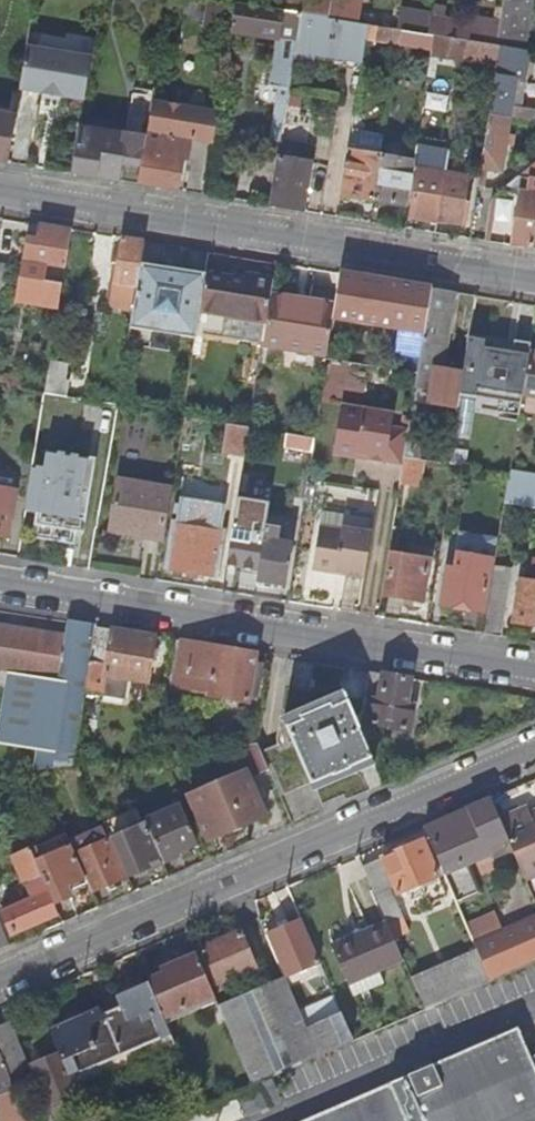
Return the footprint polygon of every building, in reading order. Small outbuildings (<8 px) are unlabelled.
[(198,0),(187,0),(185,14),(203,17),(206,1),(198,0)] [(230,3),(226,3),(210,0),(208,0),(203,30),(225,34),(230,3)] [(285,13),(302,16),(329,19),(332,0),(287,0),(285,13)] [(329,19),(359,25),(363,0),(361,0),(332,0),(329,19)] [(500,47),(525,51),(533,0),(505,0),(501,22),(497,47),(500,47)] [(246,6),(238,5),(234,30),(277,37),(270,86),(279,88),(271,141),(283,143),(292,80),(294,68),(296,59),(302,16),(285,13),(246,6)] [(400,11),(396,30),(402,31),(428,36),(431,18),(431,16),(400,11)] [(366,40),(369,26),(359,25),(329,19),(302,16),(296,59),(313,61),(314,53),(363,61),(366,40)] [(428,36),(435,36),(468,42),(497,47),(501,22),(471,17),(470,24),(431,18),(428,36)] [(402,31),(396,30),(369,26),(366,40),(400,46),(402,31)] [(435,36),(428,36),(402,31),(400,46),(433,51),(435,36)] [(465,58),(468,42),(435,36),(433,51),(432,57),(464,62),(465,58)] [(500,47),(497,47),(468,42),(465,58),(498,63),(500,47)] [(93,59),(27,49),(21,90),(45,93),(45,96),(64,99),(64,96),(87,100),(93,59)] [(496,78),(479,186),(486,187),(489,171),(503,173),(511,119),(531,122),(533,111),(513,108),(517,81),(496,78)] [(75,174),(120,181),(124,163),(143,166),(154,103),(155,98),(134,95),(128,137),(82,129),(75,174)] [(9,163),(19,98),(10,96),(7,117),(0,116),(0,162),(9,163)] [(220,113),(154,103),(143,166),(140,185),(177,191),(180,169),(185,170),(190,139),(216,143),(220,113)] [(349,151),(382,157),(384,147),(350,141),(349,151)] [(283,143),(273,206),(304,211),(311,164),(305,163),(307,146),(283,143)] [(349,197),(375,202),(382,157),(349,151),(341,201),(348,202),(349,197)] [(408,207),(414,167),(415,162),(382,157),(375,202),(408,207)] [(534,249),(534,165),(519,178),(528,180),(526,192),(521,191),(513,245),(534,249)] [(414,167),(408,207),(406,217),(439,222),(447,172),(414,167)] [(447,172),(439,222),(438,228),(444,229),(444,223),(460,225),(463,209),(469,210),(470,202),(464,201),(468,175),(447,172)] [(526,192),(528,180),(519,178),(506,188),(521,191),(526,192)] [(57,276),(54,292),(62,293),(73,231),(42,226),(39,242),(38,248),(49,250),(47,265),(58,267),(57,276)] [(134,309),(142,265),(146,242),(123,238),(113,306),(134,309)] [(49,250),(38,248),(39,242),(29,241),(24,270),(57,276),(58,267),(47,265),(49,250)] [(6,299),(11,266),(0,264),(0,298),(6,299)] [(142,265),(134,309),(131,328),(154,332),(176,335),(197,339),(198,334),(201,313),(207,277),(207,275),(142,265)] [(343,274),(337,309),(335,326),(340,327),(341,319),(426,333),(433,289),(343,274)] [(271,302),(272,297),(274,280),(253,277),(252,284),(245,282),(207,277),(201,313),(267,323),(271,302)] [(456,293),(433,289),(426,333),(422,360),(419,374),(412,419),(410,432),(405,458),(421,461),(430,404),(459,409),(461,395),(478,398),(478,395),(523,402),(524,396),(531,353),(514,350),(516,342),(471,335),(465,374),(444,371),(456,293)] [(306,303),(272,297),(271,302),(305,308),(306,303)] [(330,357),(335,326),(337,309),(306,303),(305,308),(271,302),(267,323),(264,344),(263,345),(330,357)] [(267,323),(201,313),(198,334),(264,344),(267,323)] [(174,352),(176,335),(154,332),(151,349),(174,352)] [(533,345),(516,342),(514,350),(531,353),(532,350),(533,345)] [(532,350),(531,353),(524,396),(534,398),(534,351),(532,350)] [(405,372),(419,374),(422,360),(407,358),(405,372)] [(51,363),(46,395),(68,399),(70,384),(64,383),(67,366),(51,363)] [(5,378),(4,388),(21,391),(23,380),(5,378)] [(360,455),(371,457),(370,461),(404,467),(405,458),(410,432),(403,431),(393,430),(396,417),(343,407),(336,451),(340,455),(357,458),(360,455)] [(232,455),(245,458),(250,429),(184,418),(182,432),(225,439),(226,436),(235,438),(232,455)] [(412,419),(405,418),(403,431),(410,432),(412,419)] [(315,451),(317,439),(289,435),(287,446),(315,451)] [(419,488),(424,461),(421,461),(405,458),(404,467),(401,485),(419,488)] [(512,475),(507,505),(534,509),(534,474),(512,471),(512,475)] [(143,535),(165,538),(172,493),(119,484),(111,534),(143,539),(143,535)] [(7,539),(15,493),(0,490),(0,538),(7,539)] [(18,559),(90,570),(94,547),(81,544),(83,538),(76,537),(75,543),(47,538),(50,522),(64,524),(67,506),(28,499),(18,559)] [(183,506),(172,570),(213,577),(224,513),(183,506)] [(280,529),(268,527),(262,563),(259,581),(286,586),(293,545),(278,543),(280,529)] [(339,569),(349,571),(348,574),(367,578),(374,534),(345,529),(345,531),(324,527),(317,566),(320,570),(336,572),(339,569)] [(394,555),(387,596),(422,603),(429,562),(394,555)] [(450,570),(443,606),(484,613),(493,562),(460,556),(457,571),(450,570)] [(256,597),(259,581),(262,563),(229,558),(224,592),(256,597)] [(513,572),(496,569),(485,635),(502,638),(513,572)] [(515,624),(534,628),(534,570),(533,584),(522,582),(515,624)] [(38,752),(35,772),(40,771),(73,766),(85,694),(96,628),(68,624),(66,639),(22,632),(3,746),(38,752)] [(155,637),(96,628),(85,694),(103,697),(106,676),(147,683),(155,637)] [(3,746),(22,632),(0,629),(0,670),(9,672),(0,729),(0,746),(3,746)] [(166,714),(170,690),(178,641),(168,640),(156,712),(166,714)] [(258,654),(178,641),(170,690),(250,703),(258,654)] [(411,679),(371,673),(363,724),(410,732),(414,707),(407,706),(411,679)] [(285,719),(288,727),(304,720),(302,716),(332,703),(333,707),(348,700),(345,693),(285,719)] [(351,768),(350,766),(372,756),(362,732),(348,700),(333,707),(332,703),(302,716),(304,720),(288,727),(313,782),(334,773),(335,775),(351,768)] [(316,790),(376,764),(372,756),(350,766),(351,768),(335,775),(334,773),(313,782),(316,790)] [(211,841),(267,815),(247,770),(190,796),(211,841)] [(464,861),(508,841),(499,821),(490,800),(425,828),(458,902),(478,893),(464,861)] [(176,808),(146,821),(164,862),(181,855),(179,851),(198,843),(180,801),(174,803),(176,808)] [(508,841),(527,882),(534,878),(534,813),(530,815),(527,808),(499,821),(508,841)] [(138,809),(126,814),(131,826),(143,820),(138,809)] [(131,826),(126,814),(108,822),(131,877),(162,863),(143,820),(131,826)] [(86,879),(92,893),(125,879),(104,829),(71,843),(86,879)] [(68,887),(86,879),(71,843),(67,834),(31,850),(43,876),(55,904),(72,897),(68,887)] [(363,867),(385,916),(400,909),(391,890),(395,888),(398,895),(421,884),(438,877),(422,841),(363,867)] [(41,877),(43,876),(31,850),(14,858),(31,900),(2,913),(12,937),(58,916),(41,877)] [(431,906),(448,898),(438,877),(421,884),(431,906)] [(476,944),(478,949),(492,980),(534,962),(534,918),(476,944)] [(302,922),(268,937),(286,978),(287,979),(321,964),(302,922)] [(350,984),(404,959),(388,923),(334,947),(350,984)] [(0,925),(0,952),(10,948),(0,925)] [(216,987),(255,970),(239,933),(201,950),(216,987)] [(426,1009),(492,980),(478,949),(412,978),(426,1009)] [(147,983),(149,986),(163,1019),(197,1005),(199,1009),(217,1001),(197,956),(163,971),(165,975),(147,983)] [(355,1041),(343,1013),(309,1029),(304,1016),(287,979),(286,978),(220,1006),(254,1084),(355,1041)] [(122,1007),(102,1016),(115,1044),(121,1059),(171,1037),(163,1019),(149,986),(119,999),(122,1007)] [(309,1029),(343,1013),(338,1001),(304,1016),(309,1029)] [(84,1017),(49,1032),(59,1055),(64,1066),(115,1044),(102,1016),(86,1023),(84,1017)] [(4,1065),(10,1077),(29,1068),(9,1024),(0,1028),(0,1055),(4,1065)] [(525,1030),(312,1120),(534,1120),(534,1054),(525,1030)] [(171,1037),(121,1059),(125,1067),(175,1045),(171,1037)] [(125,1067),(121,1059),(115,1044),(64,1066),(74,1089),(125,1067)] [(74,1089),(64,1066),(59,1055),(32,1067),(48,1105),(76,1093),(74,1089)] [(16,1091),(10,1077),(4,1065),(0,1067),(0,1098),(16,1091)] [(3,1120),(29,1120),(16,1091),(0,1098),(0,1114),(3,1120)]
